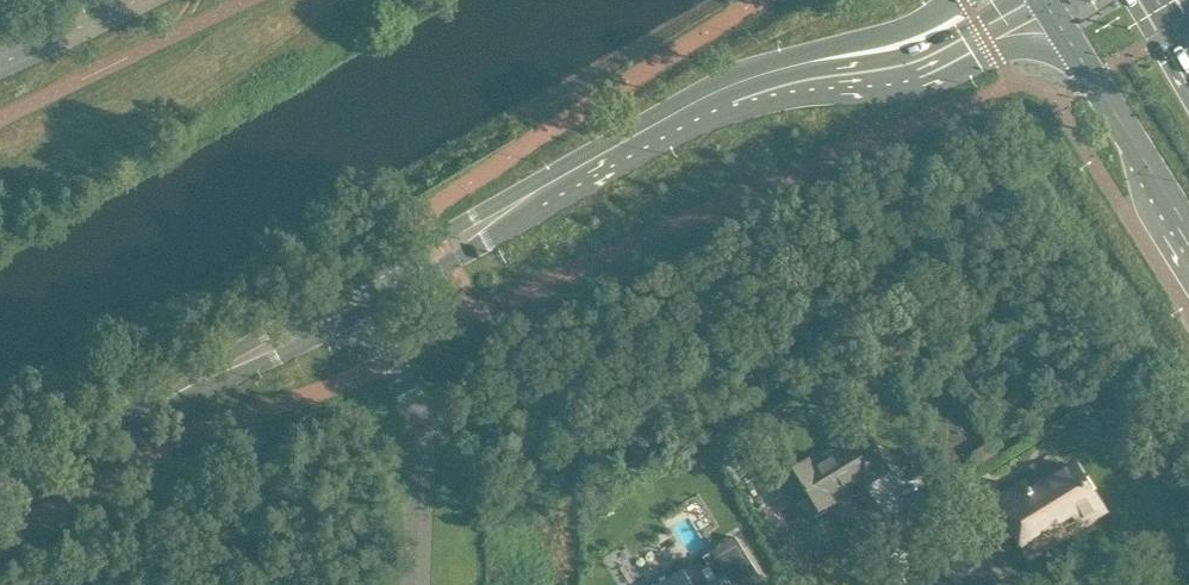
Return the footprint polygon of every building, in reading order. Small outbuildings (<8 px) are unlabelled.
[(783,477),(796,497),(808,518),(835,501),(832,496),(863,477),(866,483),(889,469),(868,433),(813,466),(810,460),(783,477)] [(1027,484),(1000,501),(1024,540),(1075,509),(1082,521),(1103,509),(1076,465),(1034,491),(1032,487),(1030,489),(1027,484)] [(737,536),(715,550),(720,557),(728,571),(722,575),(717,578),(706,584),(767,584),(737,536)] [(689,566),(658,584),(701,584),(689,566)] [(169,584),(170,584),(197,584),(189,572),(169,584)]
